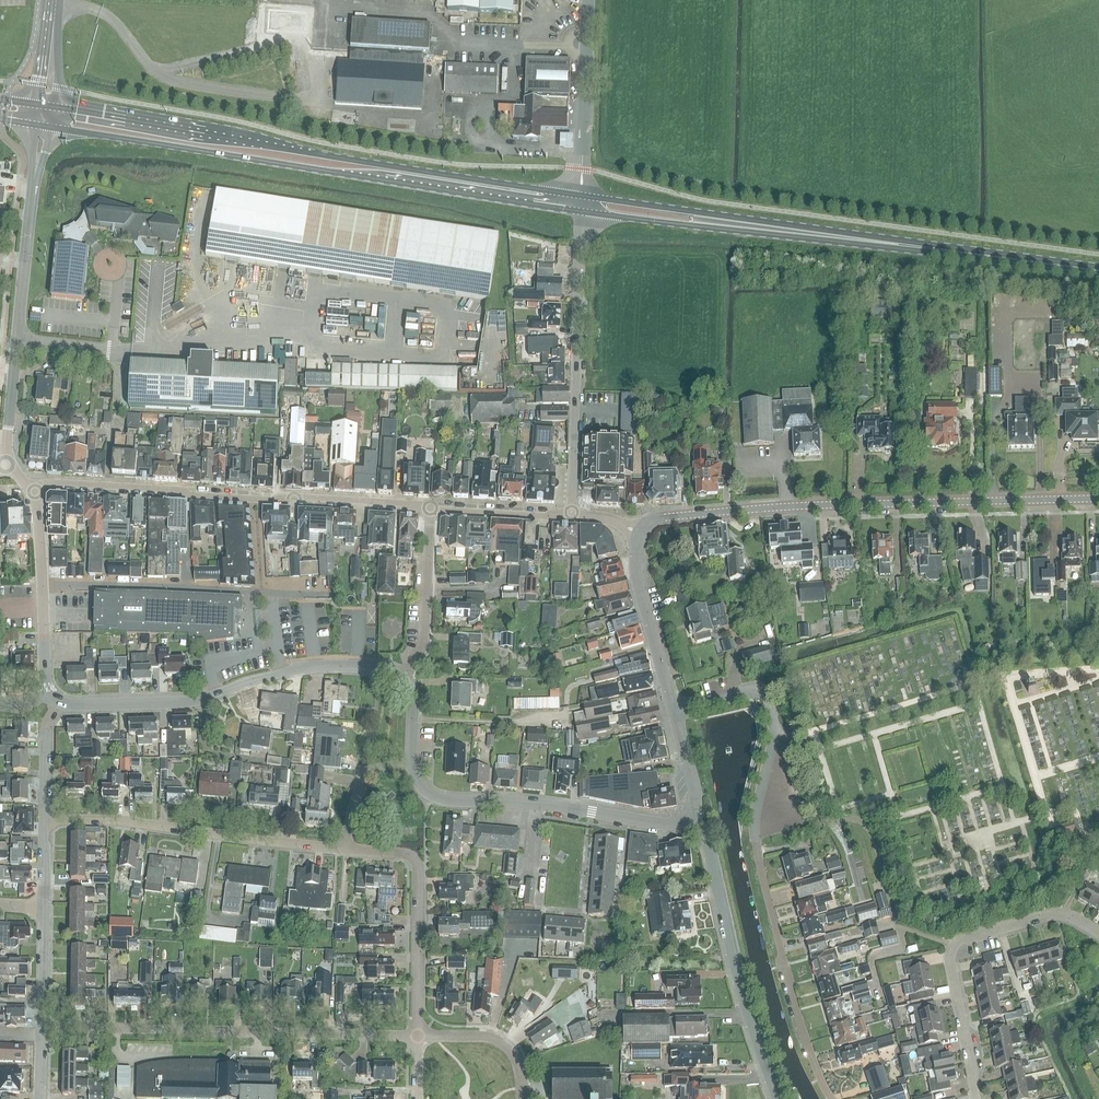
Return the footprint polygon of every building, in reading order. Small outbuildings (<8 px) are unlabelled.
[(448,11),(461,11),(462,0),(449,0),(448,11)] [(479,11),(512,13),(513,0),(480,0),(479,11)] [(310,10),(271,9),(270,30),(309,32),(310,10)] [(350,47),(403,50),(420,51),(429,51),(431,25),(352,20),(350,47)] [(570,60),(526,59),(524,99),(524,108),(498,107),(497,114),(513,115),(512,139),(524,139),(524,140),(540,141),(540,129),(568,130),(569,113),(567,113),(568,99),(569,99),(570,60)] [(424,66),(402,65),(384,64),(366,63),(363,104),(421,108),(424,66)] [(444,93),(497,95),(498,66),(445,64),(444,93)] [(573,133),(561,133),(560,148),(573,148),(573,133)] [(206,256),(488,301),(498,236),(216,191),(206,256)] [(56,246),(50,298),(83,301),(89,250),(81,249),(82,240),(84,238),(88,244),(94,238),(87,229),(86,227),(88,224),(91,224),(90,228),(115,231),(114,239),(137,241),(138,235),(162,238),(161,241),(176,242),(179,230),(177,223),(158,215),(156,217),(131,215),(131,213),(127,212),(127,211),(99,201),(96,211),(85,210),(86,206),(85,206),(83,213),(80,219),(75,225),(74,223),(73,224),(75,225),(70,228),(64,230),(64,236),(59,235),(59,236),(64,237),(62,247),(56,246)] [(537,264),(537,270),(537,278),(536,290),(514,289),(513,301),(544,302),(544,298),(560,298),(561,279),(553,279),(554,265),(537,264)] [(185,309),(181,302),(172,307),(176,314),(185,309)] [(560,328),(561,305),(543,305),(543,302),(527,302),(527,308),(537,308),(537,309),(543,309),(542,320),(529,319),(529,330),(547,330),(547,328),(560,328)] [(366,333),(367,306),(353,306),(353,333),(366,333)] [(368,335),(381,336),(381,329),(388,329),(388,313),(369,313),(368,335)] [(527,335),(527,324),(515,324),(516,336),(527,335)] [(1092,348),(1092,334),(1069,333),(1069,348),(1092,348)] [(1047,348),(1047,361),(1048,361),(1048,366),(1047,366),(1047,382),(1057,382),(1057,366),(1055,366),(1055,361),(1056,361),(1055,348),(1062,348),(1062,336),(1048,337),(1048,348),(1047,348)] [(542,365),(564,364),(564,349),(557,349),(557,340),(528,343),(529,353),(542,352),(542,365)] [(276,415),(279,369),(213,366),(213,358),(191,357),(191,364),(130,361),(128,407),(276,415)] [(297,360),(285,360),(284,387),(295,387),(297,360)] [(305,388),(306,388),(457,392),(457,368),(332,365),(331,376),(306,376),(305,388)] [(541,366),(541,365),(529,366),(533,366),(533,374),(548,374),(548,385),(549,385),(564,385),(564,366),(547,366),(541,366)] [(967,370),(965,370),(964,398),(976,398),(977,370),(975,370),(967,370)] [(60,390),(61,374),(47,372),(46,381),(39,380),(36,403),(52,404),(53,390),(60,390)] [(990,401),(1002,401),(1002,372),(989,372),(990,401)] [(868,376),(854,376),(855,399),(868,398),(868,376)] [(542,388),(536,388),(536,404),(568,404),(568,388),(542,388)] [(302,390),(297,390),(283,389),(283,396),(302,398),(302,390)] [(811,407),(811,401),(810,390),(782,391),(782,402),(770,403),(770,400),(743,401),(745,446),(772,444),(772,430),(783,429),(783,432),(792,431),(813,430),(812,407),(811,407)] [(1094,416),(1088,416),(1088,409),(1082,409),(1082,413),(1080,413),(1080,399),(1077,399),(1077,390),(1062,390),(1062,400),(1056,400),(1056,414),(1066,414),(1066,435),(1072,435),(1072,441),(1086,441),(1086,445),(1098,445),(1098,426),(1095,426),(1095,423),(1098,423),(1098,414),(1094,414),(1094,416)] [(344,407),(345,392),(328,391),(328,406),(344,407)] [(429,394),(429,410),(450,411),(451,395),(429,394)] [(471,395),(471,423),(514,423),(514,417),(515,417),(515,402),(515,400),(506,400),(506,396),(471,395)] [(1008,449),(1033,448),(1033,419),(1032,419),(1031,399),(1015,399),(1015,413),(1008,413),(1005,413),(1004,414),(1004,418),(1005,419),(1007,419),(1008,449)] [(957,443),(957,437),(956,435),(952,435),(952,422),(955,422),(955,405),(927,405),(927,421),(924,421),(924,440),(927,440),(927,449),(937,449),(937,451),(939,451),(948,451),(950,451),(950,446),(954,446),(954,447),(955,447),(955,445),(957,443)] [(540,421),(568,421),(568,408),(540,408),(540,413),(537,413),(537,420),(540,420),(540,421)] [(305,410),(291,409),(289,449),(303,449),(305,410)] [(112,413),(104,412),(103,423),(112,423),(112,413)] [(158,416),(142,415),(142,422),(158,423),(158,416)] [(71,426),(71,418),(50,417),(49,425),(71,427),(71,426)] [(200,418),(184,417),(184,429),(200,430),(200,418)] [(83,419),(71,418),(71,426),(82,427),(83,419)] [(216,418),(205,418),(204,428),(215,428),(216,418)] [(229,419),(216,418),(216,426),(228,427),(229,419)] [(237,419),(229,418),(229,427),(236,428),(237,419)] [(899,453),(900,452),(900,445),(893,445),(892,429),(888,429),(888,421),(882,421),(882,418),(856,419),(857,437),(865,437),(865,442),(868,442),(868,452),(883,452),(884,454),(891,454),(892,453),(893,453),(899,453)] [(155,456),(154,460),(153,480),(176,482),(177,457),(180,457),(183,422),(168,420),(168,421),(159,421),(157,440),(156,440),(155,456)] [(394,474),(396,439),(397,422),(383,421),(377,494),(393,495),(394,474)] [(127,429),(126,436),(124,476),(135,477),(137,456),(139,438),(139,431),(140,424),(140,422),(127,422),(126,429),(127,429)] [(279,459),(280,443),(281,422),(267,422),(266,442),(264,442),(264,446),(262,446),(262,452),(253,452),(251,487),(272,488),(274,458),(279,459)] [(330,465),(335,465),(354,466),(357,425),(333,423),(330,465)] [(558,484),(558,483),(557,482),(556,481),(555,481),(555,476),(556,463),(552,462),(555,428),(534,427),(532,454),(531,454),(529,474),(528,487),(527,487),(527,501),(553,503),(554,490),(554,489),(555,489),(556,489),(557,488),(558,487),(558,486),(558,485),(558,484)] [(818,429),(813,430),(792,431),(793,457),(803,456),(811,456),(811,455),(818,455),(820,455),(818,429)] [(62,475),(65,430),(60,430),(60,435),(50,434),(50,433),(33,431),(30,460),(47,462),(46,474),(62,475)] [(493,433),(491,458),(498,458),(500,433),(493,433)] [(96,436),(89,435),(87,453),(86,476),(104,478),(106,454),(95,453),(96,436)] [(112,475),(124,476),(126,436),(115,435),(112,475)] [(406,454),(407,440),(396,439),(396,454),(406,454)] [(625,506),(626,490),(623,490),(624,475),(633,476),(634,440),(583,439),(582,489),(597,490),(597,505),(617,506),(617,505),(625,505),(625,506)] [(65,475),(86,476),(87,453),(86,453),(87,449),(79,448),(79,440),(71,440),(70,448),(67,448),(65,475)] [(364,471),(354,470),(354,492),(375,493),(378,442),(372,441),(371,455),(365,454),(364,471)] [(202,454),(202,459),(200,483),(200,484),(205,484),(209,484),(213,485),(213,484),(214,445),(213,454),(202,454)] [(214,445),(213,484),(224,485),(226,451),(218,451),(218,445),(214,445)] [(689,469),(688,447),(678,448),(679,470),(689,469)] [(135,479),(153,480),(154,460),(154,456),(154,449),(138,448),(137,456),(135,477),(135,479)] [(285,488),(302,488),(304,450),(292,449),(291,460),(289,460),(289,465),(282,464),(281,474),(286,474),(285,488)] [(718,489),(724,489),(724,478),(720,478),(720,465),(714,465),(714,462),(706,463),(706,449),(694,450),(694,465),(693,465),(693,483),(696,483),(696,497),(708,496),(708,495),(718,495),(718,489)] [(226,484),(239,485),(239,486),(249,487),(251,452),(240,452),(240,454),(237,454),(238,450),(228,450),(226,484)] [(302,489),(313,490),(314,452),(314,450),(304,450),(302,488),(302,489)] [(425,468),(426,451),(416,450),(415,467),(405,466),(403,495),(414,495),(414,496),(427,497),(429,468),(425,468)] [(510,501),(511,498),(511,489),(512,489),(513,478),(512,478),(514,466),(515,466),(516,458),(515,458),(515,452),(510,451),(509,466),(507,466),(507,468),(500,467),(499,480),(498,498),(499,498),(498,500),(510,501)] [(330,470),(326,469),(326,465),(323,465),(324,453),(314,452),(313,490),(329,491),(330,470)] [(181,482),(200,483),(202,459),(196,459),(197,455),(183,454),(181,482)] [(679,499),(677,497),(677,489),(682,489),(682,480),(678,480),(678,474),(676,474),(676,471),(670,472),(670,469),(657,470),(657,467),(651,467),(651,465),(653,464),(652,454),(644,454),(645,474),(649,474),(649,489),(646,489),(646,495),(644,495),(644,497),(649,496),(649,500),(648,501),(652,505),(654,503),(672,502),(674,504),(679,499)] [(511,489),(511,498),(521,499),(521,490),(525,490),(525,482),(526,482),(526,478),(518,478),(518,476),(519,476),(521,458),(516,458),(515,466),(514,466),(512,478),(513,478),(512,489),(511,489)] [(479,461),(475,461),(473,484),(472,496),(472,497),(472,498),(495,500),(495,498),(495,488),(495,484),(496,484),(497,473),(491,472),(492,462),(479,461)] [(452,487),(453,463),(448,462),(448,476),(434,475),(432,495),(449,496),(450,489),(452,487)] [(472,478),(472,464),(463,463),(463,477),(454,477),(454,481),(453,497),(468,498),(469,481),(469,482),(469,478),(472,478)] [(354,470),(354,466),(335,465),(334,491),(354,492),(354,470)] [(631,479),(626,479),(626,490),(625,506),(643,506),(644,495),(644,482),(631,482),(631,479)] [(65,528),(66,510),(67,496),(60,496),(60,494),(57,494),(56,496),(50,496),(47,498),(47,510),(47,530),(48,530),(48,536),(67,536),(67,528),(65,528)] [(83,521),(85,521),(85,520),(84,520),(84,497),(68,497),(67,496),(67,517),(79,518),(79,525),(83,525),(83,521)] [(103,524),(103,523),(104,507),(104,499),(97,499),(97,498),(84,497),(84,520),(85,520),(85,521),(88,521),(88,528),(90,528),(88,575),(102,575),(104,539),(102,539),(103,524)] [(147,501),(147,499),(131,498),(129,546),(135,546),(135,531),(133,531),(133,527),(146,527),(147,501)] [(104,499),(104,507),(103,523),(116,523),(116,533),(125,533),(126,509),(122,509),(123,500),(104,499)] [(147,577),(166,578),(166,553),(167,553),(168,547),(170,547),(170,543),(162,543),(163,500),(163,501),(163,502),(151,502),(151,501),(148,501),(148,503),(149,503),(147,577)] [(165,500),(163,500),(162,543),(170,543),(170,547),(168,547),(167,553),(166,553),(166,578),(167,576),(179,577),(180,551),(186,551),(186,537),(187,502),(167,502),(165,500)] [(190,502),(191,530),(191,543),(201,542),(201,529),(207,529),(208,537),(215,536),(216,536),(214,504),(190,502)] [(248,507),(214,504),(216,536),(215,536),(216,549),(225,548),(226,562),(218,563),(220,585),(232,584),(232,586),(254,586),(248,507)] [(262,507),(263,523),(268,523),(268,536),(271,537),(271,541),(278,541),(278,520),(275,520),(275,508),(263,507),(262,507)] [(290,508),(275,508),(275,520),(278,520),(278,541),(285,541),(285,548),(297,548),(297,538),(298,527),(290,527),(290,508)] [(28,512),(28,511),(27,510),(26,509),(25,509),(0,510),(0,542),(5,541),(6,545),(15,545),(15,541),(29,541),(28,512)] [(332,534),(332,527),(333,511),(298,509),(298,538),(299,539),(299,543),(309,544),(309,534),(318,534),(317,544),(318,544),(318,555),(319,555),(320,577),(327,577),(328,589),(335,588),(335,576),(333,555),(334,554),(333,534),(332,534)] [(356,512),(333,511),(332,527),(334,527),(333,538),(346,539),(345,545),(354,545),(354,539),(357,539),(357,529),(355,527),(356,512)] [(395,530),(396,515),(369,513),(368,527),(370,527),(369,538),(362,538),(361,551),(368,552),(369,547),(393,549),(394,530),(395,530)] [(398,542),(397,558),(404,559),(409,559),(410,559),(411,552),(406,551),(407,543),(416,544),(418,517),(401,516),(399,542),(398,542)] [(448,548),(468,549),(468,548),(465,548),(466,519),(440,518),(439,538),(449,538),(448,548)] [(485,520),(466,519),(465,548),(468,548),(468,549),(471,549),(475,546),(475,541),(480,541),(479,544),(490,545),(490,534),(485,534),(485,520)] [(508,586),(519,586),(521,562),(520,562),(522,522),(491,520),(490,534),(490,545),(489,554),(495,554),(495,566),(509,567),(508,586)] [(537,523),(522,522),(520,562),(521,562),(519,586),(518,595),(526,595),(525,601),(536,602),(537,579),(528,579),(529,563),(534,564),(535,553),(538,553),(540,526),(537,523)] [(578,527),(578,525),(575,525),(568,525),(561,525),(554,525),(554,524),(552,524),(552,539),(553,539),(553,551),(577,552),(577,527),(578,527)] [(591,547),(595,547),(592,539),(597,540),(607,531),(605,531),(601,528),(598,528),(598,527),(587,526),(587,525),(582,525),(582,526),(579,526),(580,526),(579,526),(579,528),(580,528),(580,565),(592,566),(591,547)] [(811,563),(812,563),(811,545),(800,546),(799,527),(788,528),(788,527),(779,527),(780,528),(769,529),(770,549),(781,549),(782,565),(802,564),(802,569),(812,569),(811,563)] [(726,528),(711,529),(714,559),(728,557),(730,581),(745,579),(742,551),(728,553),(726,528)] [(714,559),(711,529),(697,530),(700,560),(714,559)] [(607,533),(607,531),(597,540),(592,539),(595,547),(598,560),(616,555),(616,554),(617,553),(616,549),(614,548),(612,538),(611,538),(610,534),(607,533)] [(971,581),(976,581),(987,581),(987,560),(971,560),(971,552),(972,552),(975,552),(974,534),(957,534),(957,551),(955,553),(955,560),(957,562),(960,562),(960,569),(963,583),(971,581)] [(1003,565),(1015,565),(1015,582),(1027,581),(1026,563),(1015,563),(1014,554),(1019,554),(1018,544),(1016,544),(1016,534),(998,535),(999,554),(1002,554),(1003,565)] [(942,577),(942,574),(941,557),(928,557),(927,536),(920,537),(920,535),(918,535),(909,536),(908,536),(909,557),(919,557),(920,575),(925,575),(925,578),(929,581),(939,581),(942,577)] [(873,538),(872,538),(873,561),(874,561),(874,560),(880,560),(880,575),(890,575),(889,560),(892,560),(892,538),(883,538),(881,538),(879,536),(875,536),(873,538)] [(822,570),(853,569),(852,559),(851,558),(850,539),(849,539),(848,538),(842,538),(841,540),(827,541),(828,558),(822,558),(822,570)] [(1056,563),(1057,572),(1057,583),(1066,582),(1065,568),(1080,568),(1080,560),(1082,560),(1081,539),(1070,539),(1067,539),(1067,541),(1060,541),(1061,563),(1056,563)] [(1098,542),(1096,542),(1096,550),(1096,563),(1089,563),(1089,576),(1098,576),(1098,542)] [(67,567),(67,551),(60,551),(52,551),(51,567),(67,567)] [(298,555),(288,555),(290,577),(300,577),(298,555)] [(578,603),(578,587),(579,574),(579,558),(572,557),(572,574),(571,574),(570,603),(578,603)] [(360,560),(351,559),(350,579),(359,580),(360,560)] [(394,597),(396,560),(379,559),(377,596),(394,597)] [(599,576),(601,583),(624,577),(623,575),(624,574),(620,562),(619,560),(618,560),(595,566),(595,568),(598,567),(600,567),(603,575),(599,576)] [(1049,561),(1033,561),(1033,595),(1050,595),(1050,582),(1054,582),(1054,571),(1050,571),(1049,561)] [(129,563),(108,562),(108,577),(129,577),(129,563)] [(142,562),(131,562),(130,578),(141,578),(142,562)] [(317,562),(299,563),(300,577),(318,576),(317,562)] [(84,563),(79,563),(79,568),(75,568),(75,577),(84,578),(84,563)] [(198,567),(194,567),(194,581),(210,581),(210,567),(198,567)] [(487,573),(467,573),(467,584),(476,584),(476,583),(487,583),(487,573)] [(458,579),(450,579),(450,585),(465,584),(465,574),(457,574),(458,579)] [(769,582),(769,574),(759,575),(759,583),(769,582)] [(598,600),(629,593),(624,577),(601,583),(594,584),(598,600)] [(904,579),(896,579),(897,593),(905,593),(904,579)] [(823,583),(799,585),(800,603),(824,602),(823,583)] [(568,588),(554,588),(554,597),(568,597),(568,588)] [(675,591),(678,604),(689,601),(686,589),(675,591)] [(242,609),(242,597),(150,592),(95,591),(94,634),(189,635),(189,645),(192,645),(234,639),(234,609),(242,609)] [(518,592),(502,592),(502,601),(518,601),(518,592)] [(633,610),(629,593),(598,600),(601,600),(601,602),(594,604),(597,612),(604,610),(606,617),(633,610)] [(474,624),(478,621),(480,617),(480,612),(478,607),(483,605),(484,605),(485,603),(486,601),(486,595),(467,594),(466,607),(447,606),(447,620),(468,620),(468,624),(468,625),(470,625),(474,624)] [(516,602),(516,610),(527,610),(527,602),(516,602)] [(545,628),(559,628),(560,605),(545,604),(545,628)] [(728,624),(727,620),(723,605),(706,609),(705,607),(687,612),(691,627),(688,630),(690,635),(692,636),(693,638),(694,638),(696,642),(712,638),(710,633),(713,632),(713,630),(719,628),(721,629),(727,627),(728,624)] [(610,623),(608,624),(607,626),(609,635),(613,633),(614,634),(617,633),(616,633),(638,626),(634,612),(609,619),(610,623)] [(599,619),(586,623),(588,632),(602,628),(599,619)] [(811,624),(802,624),(802,637),(811,636),(811,624)] [(616,633),(617,633),(621,650),(630,647),(644,644),(639,626),(638,626),(616,633)] [(10,640),(20,640),(20,631),(10,631),(10,640)] [(497,634),(497,639),(500,639),(500,647),(512,648),(513,634),(501,633),(501,634),(497,634)] [(481,644),(481,635),(467,634),(467,641),(454,640),(453,663),(458,664),(458,668),(460,670),(468,671),(471,669),(471,663),(469,661),(468,661),(469,644),(481,644)] [(1090,636),(1090,647),(1098,647),(1098,636),(1090,636)] [(596,640),(586,643),(589,651),(599,648),(596,640)] [(771,663),(767,647),(741,654),(745,669),(771,663)] [(87,669),(94,669),(94,659),(93,659),(92,650),(87,651),(87,653),(87,659),(82,659),(80,669),(67,670),(67,683),(87,683),(87,669)] [(158,651),(158,655),(159,667),(165,667),(165,676),(186,675),(185,659),(171,659),(169,651),(158,651)] [(599,654),(601,661),(612,658),(610,651),(599,654)] [(642,673),(650,671),(648,662),(646,653),(629,658),(621,660),(623,669),(593,676),(595,684),(620,678),(619,678),(642,673)] [(11,666),(7,666),(7,671),(33,670),(32,654),(11,654),(11,666)] [(555,665),(565,664),(564,654),(554,655),(555,665)] [(159,667),(158,655),(147,655),(144,667),(131,668),(132,682),(151,681),(151,668),(158,668),(158,667),(159,667)] [(125,658),(114,658),(99,659),(100,683),(119,682),(118,669),(126,669),(125,658)] [(649,673),(622,679),(617,680),(618,685),(623,684),(625,694),(651,689),(653,686),(650,672),(649,673)] [(508,688),(521,689),(521,679),(508,679),(508,688)] [(460,680),(460,686),(452,686),(451,709),(471,710),(472,693),(476,693),(477,681),(460,680)] [(347,703),(349,688),(331,686),(332,682),(325,681),(323,704),(313,703),(311,719),(322,720),(322,714),(332,715),(333,701),(347,703)] [(617,683),(595,688),(598,701),(620,697),(617,683)] [(1035,691),(1033,683),(1026,685),(1028,693),(1035,691)] [(631,714),(630,714),(658,709),(655,694),(628,699),(631,714)] [(295,720),(298,700),(291,699),(291,697),(277,695),(277,697),(262,695),(260,712),(288,716),(288,719),(295,720)] [(513,711),(559,710),(559,698),(513,699),(513,711)] [(607,718),(613,717),(610,701),(583,705),(584,712),(574,714),(575,724),(576,724),(607,718)] [(629,714),(622,716),(617,716),(619,728),(624,727),(624,729),(630,728),(630,730),(637,729),(637,728),(658,723),(660,721),(658,709),(630,714),(629,714)] [(299,718),(298,727),(313,728),(314,719),(299,718)] [(610,731),(607,718),(576,724),(575,724),(578,743),(597,739),(596,734),(610,731)] [(185,732),(191,731),(191,719),(173,720),(173,731),(167,731),(167,745),(177,745),(177,747),(179,747),(186,747),(185,732)] [(76,750),(92,749),(92,734),(85,734),(85,722),(83,722),(83,720),(77,720),(77,722),(68,722),(68,736),(75,735),(76,750)] [(152,746),(152,740),(157,740),(157,734),(157,731),(159,731),(159,723),(157,723),(157,720),(143,721),(144,746),(149,746),(152,746)] [(138,746),(144,746),(143,721),(129,721),(129,734),(138,734),(138,746)] [(110,741),(120,741),(120,740),(119,733),(114,734),(114,722),(97,722),(97,735),(98,735),(98,737),(100,739),(110,739),(110,741)] [(2,748),(7,748),(22,748),(22,747),(16,747),(16,741),(28,741),(28,725),(15,725),(15,731),(2,731),(2,737),(2,748)] [(341,741),(342,730),(328,729),(329,726),(318,725),(314,767),(334,769),(335,759),(328,759),(329,740),(341,741)] [(251,747),(269,749),(272,731),(254,729),(254,728),(243,727),(239,750),(251,752),(251,747)] [(548,730),(528,729),(527,743),(547,745),(548,730)] [(650,763),(667,760),(667,758),(661,732),(662,732),(661,730),(645,733),(646,738),(628,741),(632,762),(633,766),(650,763)] [(294,735),(287,734),(286,744),(293,744),(294,735)] [(101,759),(100,744),(93,744),(93,759),(101,759)] [(179,747),(177,747),(177,745),(167,745),(167,746),(167,758),(179,758),(179,747)] [(463,775),(464,746),(446,745),(445,774),(463,775)] [(22,755),(22,748),(7,748),(7,764),(14,764),(14,772),(28,772),(28,755),(22,755)] [(81,750),(82,759),(93,759),(92,749),(81,750)] [(509,756),(508,766),(495,765),(495,770),(493,788),(515,789),(517,772),(517,766),(518,757),(509,756)] [(290,760),(268,757),(267,757),(266,764),(289,768),(290,760)] [(130,773),(130,759),(122,759),(122,772),(130,773)] [(91,787),(91,774),(91,770),(92,760),(80,760),(80,770),(84,770),(84,774),(74,774),(74,786),(68,786),(67,799),(77,799),(77,801),(83,801),(83,799),(85,799),(85,787),(91,787)] [(578,774),(579,762),(553,760),(552,772),(556,773),(555,792),(565,793),(566,788),(569,788),(570,774),(578,774)] [(240,785),(242,763),(231,762),(229,776),(201,774),(199,796),(227,799),(229,784),(240,785)] [(618,776),(631,773),(629,763),(616,765),(618,776)] [(488,783),(489,768),(470,766),(469,785),(485,787),(485,783),(488,783)] [(286,785),(288,770),(275,769),(273,789),(251,787),(249,805),(278,807),(279,790),(279,784),(286,785)] [(311,769),(310,782),(308,803),(303,803),(302,806),(300,806),(300,801),(292,800),(291,813),(306,814),(305,824),(327,826),(329,810),(328,810),(330,789),(322,788),(324,770),(311,769)] [(547,771),(531,769),(524,769),(523,776),(522,789),(542,791),(543,786),(545,786),(547,771)] [(185,791),(181,791),(181,784),(178,781),(174,781),(174,780),(168,780),(168,771),(161,771),(160,791),(168,792),(168,804),(185,805),(185,791)] [(127,788),(127,775),(110,774),(110,787),(103,787),(102,799),(120,800),(120,788),(127,788)] [(654,811),(655,810),(652,795),(659,794),(656,774),(630,775),(589,779),(591,799),(617,803),(617,804),(654,811)] [(27,802),(28,784),(22,784),(22,777),(7,777),(6,794),(13,794),(13,802),(27,802)] [(152,804),(153,791),(151,791),(152,785),(141,785),(142,777),(131,777),(130,777),(129,790),(135,790),(135,803),(152,804)] [(672,791),(659,794),(652,795),(655,810),(674,807),(672,791)] [(5,814),(5,821),(32,822),(33,811),(21,811),(21,809),(15,809),(15,818),(12,818),(12,814),(5,814)] [(467,835),(468,828),(461,827),(462,820),(447,818),(445,832),(453,833),(453,838),(460,839),(461,834),(467,835)] [(32,832),(32,822),(5,821),(5,828),(12,828),(12,825),(15,825),(15,834),(21,834),(21,832),(32,832)] [(1058,838),(1074,834),(1071,823),(1055,827),(1058,838)] [(476,826),(476,828),(474,845),(473,849),(484,850),(518,853),(518,851),(520,832),(520,831),(476,826)] [(467,835),(461,834),(460,839),(453,838),(453,833),(445,832),(443,854),(459,856),(460,844),(474,845),(476,828),(468,828),(467,835)] [(72,834),(72,849),(86,849),(86,848),(86,841),(95,842),(95,834),(87,833),(87,834),(85,834),(72,834)] [(648,859),(658,858),(657,847),(658,847),(657,838),(630,834),(629,846),(627,862),(648,865),(648,859)] [(595,836),(594,850),(617,852),(618,838),(595,836)] [(35,852),(35,842),(22,842),(22,838),(11,838),(11,847),(6,847),(6,843),(0,843),(0,851),(35,852)] [(670,846),(658,847),(657,847),(658,858),(660,869),(671,868),(672,873),(679,872),(678,867),(691,865),(689,851),(685,852),(684,843),(670,844),(670,846)] [(141,883),(144,863),(138,862),(139,857),(138,857),(139,847),(123,845),(120,867),(131,869),(129,881),(141,883)] [(72,849),(72,864),(85,864),(85,863),(85,856),(95,856),(95,848),(86,848),(86,849),(72,849)] [(616,865),(617,852),(594,850),(593,863),(616,865)] [(35,852),(0,851),(0,859),(6,859),(6,856),(11,856),(11,865),(21,865),(21,862),(34,862),(34,852),(35,852)] [(808,874),(813,873),(807,854),(796,857),(782,861),(789,884),(803,879),(803,878),(809,877),(808,874)] [(518,856),(504,855),(502,875),(516,876),(518,856)] [(196,886),(199,862),(182,860),(182,861),(150,856),(145,892),(161,894),(164,878),(179,880),(179,884),(196,886)] [(839,861),(826,865),(828,871),(841,868),(839,861)] [(95,864),(85,863),(85,864),(72,864),(72,879),(85,879),(85,871),(95,871),(95,864)] [(593,863),(592,876),(615,878),(616,865),(593,863)] [(274,922),(277,901),(267,900),(271,872),(228,866),(222,913),(239,915),(242,885),(262,888),(260,909),(252,908),(250,923),(258,924),(258,920),(274,922)] [(0,867),(0,881),(11,881),(11,884),(26,884),(27,881),(31,881),(31,869),(12,869),(11,870),(5,870),(5,867),(0,867)] [(297,869),(295,888),(311,889),(313,869),(305,868),(305,870),(297,869)] [(321,870),(313,869),(311,889),(327,891),(329,872),(321,871),(321,870)] [(365,887),(379,889),(380,873),(373,872),(373,870),(366,869),(366,872),(357,871),(355,895),(364,895),(365,887)] [(844,869),(831,872),(832,879),(845,875),(844,869)] [(1090,875),(1081,871),(1072,886),(1080,891),(1090,875)] [(395,874),(380,873),(379,889),(378,896),(395,898),(396,890),(393,889),(395,874)] [(465,902),(465,894),(469,894),(469,891),(473,891),(473,876),(449,876),(449,886),(439,886),(439,900),(449,901),(449,902),(455,902),(455,901),(457,901),(457,902),(459,904),(463,904),(465,902)] [(613,891),(615,878),(592,876),(590,889),(613,891)] [(824,877),(794,885),(799,901),(829,892),(824,877)] [(519,888),(520,880),(511,879),(510,887),(519,888)] [(533,907),(536,881),(526,880),(524,906),(533,907)] [(1088,904),(1098,887),(1094,885),(1093,887),(1086,883),(1078,898),(1088,904)] [(97,894),(106,894),(106,886),(97,886),(97,894)] [(1098,910),(1098,909),(1098,891),(1098,890),(1098,888),(1098,887),(1088,904),(1098,910)] [(311,889),(295,888),(295,892),(289,891),(287,907),(309,909),(311,889)] [(327,891),(311,889),(309,909),(331,911),(332,895),(326,895),(327,891)] [(590,889),(589,902),(612,904),(613,891),(590,889)] [(72,890),(72,905),(85,906),(85,905),(85,898),(94,898),(95,890),(86,890),(86,891),(72,890)] [(139,892),(132,891),(131,901),(138,901),(139,892)] [(202,893),(194,891),(191,908),(199,910),(202,893)] [(813,898),(813,899),(795,904),(800,921),(818,915),(827,913),(825,905),(833,902),(830,893),(813,898)] [(673,935),(691,932),(690,922),(689,915),(687,903),(685,904),(685,905),(671,906),(670,895),(669,895),(669,894),(650,896),(647,897),(652,937),(673,934),(673,935)] [(885,895),(877,897),(880,911),(889,909),(885,895)] [(611,918),(612,904),(589,902),(588,916),(611,918)] [(874,904),(855,909),(859,923),(878,918),(874,904)] [(94,905),(85,905),(85,906),(72,905),(71,920),(84,921),(84,920),(84,912),(94,913),(94,905)] [(336,925),(344,926),(345,906),(338,905),(336,925)] [(854,908),(848,909),(817,918),(800,923),(806,942),(824,936),(821,926),(827,924),(827,925),(847,919),(847,917),(856,915),(854,908)] [(890,910),(877,913),(879,919),(891,915),(890,910)] [(390,925),(390,916),(381,916),(381,911),(368,911),(368,925),(390,925)] [(541,930),(542,913),(504,911),(503,928),(541,930)] [(300,913),(299,921),(307,921),(307,913),(300,913)] [(498,913),(482,913),(462,913),(462,921),(459,921),(459,920),(439,920),(439,936),(459,936),(459,930),(469,930),(469,929),(498,929),(498,913)] [(556,942),(559,919),(545,917),(543,941),(556,942)] [(556,942),(570,943),(572,920),(559,919),(556,942)] [(84,921),(71,920),(71,935),(84,936),(84,927),(94,928),(94,920),(84,920),(84,921)] [(585,921),(572,920),(570,943),(583,944),(585,921)] [(112,922),(112,936),(132,936),(132,922),(112,922)] [(861,925),(863,933),(878,929),(876,922),(861,925)] [(30,938),(31,927),(26,927),(26,924),(10,924),(0,924),(0,945),(6,945),(6,949),(15,949),(18,946),(18,941),(18,940),(25,941),(25,938),(30,938)] [(204,924),(202,938),(238,943),(240,930),(204,924)] [(244,924),(242,943),(248,944),(251,925),(244,924)] [(349,927),(335,927),(335,941),(349,941),(349,927)] [(879,936),(878,929),(863,933),(865,939),(879,936)] [(394,931),(376,931),(359,931),(359,946),(376,946),(394,946),(394,931)] [(883,934),(885,946),(901,944),(899,931),(883,934)] [(827,950),(825,943),(842,938),(840,932),(824,937),(824,939),(806,944),(809,955),(827,950)] [(111,938),(111,950),(128,950),(128,938),(111,938)] [(858,941),(837,947),(840,956),(860,950),(858,941)] [(1045,945),(1053,972),(1059,970),(1056,961),(1063,959),(1058,941),(1045,945)] [(1047,973),(1053,972),(1045,945),(1035,948),(1040,966),(1044,965),(1047,973)] [(73,947),(72,962),(86,962),(86,961),(86,954),(96,954),(96,946),(87,946),(87,947),(73,947)] [(669,950),(673,956),(677,956),(681,954),(677,946),(669,950)] [(1035,967),(1040,966),(1035,948),(1024,951),(1024,950),(1022,950),(1027,969),(1029,969),(1031,978),(1038,976),(1035,967)] [(1027,969),(1022,950),(1010,954),(1015,973),(1016,973),(1017,979),(1023,977),(1021,971),(1027,969)] [(847,965),(839,967),(835,951),(810,957),(816,980),(841,973),(848,971),(847,965)] [(183,965),(183,952),(179,952),(179,965),(169,964),(169,974),(174,974),(183,975),(183,965)] [(994,954),(983,957),(984,964),(996,962),(994,954)] [(259,968),(272,969),(273,956),(260,955),(259,968)] [(386,977),(394,977),(394,961),(377,961),(377,955),(359,955),(359,966),(368,966),(368,979),(377,979),(377,976),(379,976),(379,979),(386,979),(386,977)] [(465,970),(465,958),(447,958),(447,970),(465,970)] [(30,976),(30,960),(7,959),(7,960),(1,959),(1,976),(7,976),(8,976),(8,977),(17,978),(17,976),(30,976)] [(498,998),(502,961),(486,959),(484,984),(478,983),(477,995),(474,995),(472,1013),(473,1014),(475,1015),(479,1016),(481,1014),(489,1015),(490,997),(498,998)] [(910,975),(911,982),(931,978),(929,966),(922,967),(920,960),(903,963),(905,976),(910,975)] [(96,961),(86,961),(86,962),(72,962),(72,976),(86,977),(86,976),(86,969),(95,969),(96,961)] [(153,964),(140,964),(139,984),(152,985),(153,964)] [(975,982),(1002,976),(1008,975),(1007,969),(992,972),(990,965),(972,969),(975,982)] [(176,988),(182,988),(183,975),(174,974),(174,978),(162,977),(162,987),(161,987),(161,1005),(175,1005),(176,988)] [(72,976),(72,991),(85,992),(86,991),(86,984),(95,984),(95,976),(86,976),(86,977),(72,976)] [(316,976),(316,982),(316,990),(307,990),(306,997),(309,997),(308,1009),(323,1010),(324,991),(331,991),(332,976),(316,976)] [(835,998),(840,997),(834,976),(817,981),(823,1002),(835,998)] [(1003,982),(1002,976),(975,982),(977,992),(995,988),(994,984),(1003,982)] [(451,1003),(458,1003),(457,993),(452,993),(452,979),(443,978),(443,990),(438,989),(438,995),(437,995),(437,1002),(439,1002),(438,1011),(451,1011),(451,1003)] [(905,996),(909,995),(911,1002),(926,999),(925,992),(934,990),(931,978),(911,982),(902,984),(905,996)] [(699,989),(699,979),(669,979),(669,989),(676,989),(676,1004),(699,1003),(699,1000),(700,1000),(700,989),(699,989)] [(210,988),(210,981),(200,981),(200,987),(191,987),(191,1006),(205,1006),(205,988),(210,988)] [(235,989),(233,989),(233,983),(216,982),(216,989),(220,990),(219,1007),(235,1007),(235,989)] [(281,987),(281,991),(277,990),(276,997),(280,997),(280,1008),(294,1009),(294,997),(301,997),(301,982),(286,982),(284,983),(282,984),(281,987)] [(850,993),(851,995),(868,990),(866,982),(840,989),(842,996),(850,993)] [(267,1008),(267,989),(257,989),(258,983),(247,983),(246,990),(254,991),(253,1007),(267,1008)] [(114,1008),(129,1008),(129,994),(128,994),(119,994),(119,985),(113,985),(112,994),(114,994),(114,1008)] [(128,985),(128,994),(129,994),(129,1008),(144,1009),(145,995),(144,995),(144,990),(143,989),(134,989),(134,985),(128,985)] [(336,985),(336,1004),(344,1004),(344,985),(336,985)] [(380,1006),(392,1006),(392,992),(381,992),(381,990),(374,990),(374,986),(363,986),(363,1003),(374,1003),(374,1007),(380,1007),(380,1006)] [(26,987),(8,987),(8,996),(26,997),(26,987)] [(995,988),(977,992),(976,992),(979,1006),(998,1002),(996,994),(1002,993),(1001,988),(995,989),(995,988)] [(870,997),(868,990),(851,995),(853,1002),(870,997)] [(95,991),(86,991),(85,992),(72,991),(72,1006),(85,1007),(85,999),(95,999),(95,991)] [(1021,992),(1023,1004),(1030,1003),(1028,991),(1021,992)] [(675,1009),(674,1000),(664,1001),(664,996),(634,996),(635,1010),(675,1009)] [(534,1016),(535,1013),(537,1010),(542,1002),(534,997),(529,1004),(522,1000),(518,1005),(515,1004),(506,1019),(517,1027),(527,1011),(534,1016)] [(895,1007),(892,997),(886,999),(888,1009),(895,1007)] [(824,1004),(829,1025),(850,1019),(855,1018),(854,1012),(853,1013),(852,1008),(851,1003),(846,1005),(844,998),(824,1004)] [(1000,1010),(998,1002),(979,1006),(981,1020),(1001,1016),(1007,1015),(1006,1009),(1000,1010)] [(916,1026),(920,1025),(940,1021),(937,1008),(931,1010),(929,1003),(912,1007),(916,1026)] [(7,1025),(6,1028),(16,1029),(16,1025),(26,1025),(26,1008),(0,1007),(0,1025),(7,1025)] [(707,1034),(707,1033),(707,1019),(706,1020),(706,1018),(675,1018),(675,1019),(669,1019),(669,1017),(622,1018),(623,1045),(669,1044),(669,1038),(697,1038),(697,1037),(707,1037),(707,1034)] [(548,1019),(533,1029),(535,1032),(527,1037),(534,1047),(540,1043),(541,1044),(543,1043),(547,1048),(553,1044),(549,1038),(557,1032),(548,1019)] [(858,1029),(865,1026),(863,1019),(856,1021),(857,1026),(852,1027),(850,1019),(829,1025),(832,1036),(853,1030),(858,1029)] [(940,1021),(920,1025),(922,1032),(917,1033),(920,1045),(937,1041),(936,1034),(942,1033),(940,1021)] [(587,1022),(568,1028),(573,1043),(592,1037),(587,1022)] [(867,1034),(865,1026),(858,1029),(853,1030),(832,1036),(836,1048),(857,1042),(855,1035),(859,1034),(860,1036),(867,1034)] [(992,1043),(1019,1038),(1018,1031),(1008,1033),(1007,1027),(989,1031),(992,1043)] [(842,1066),(855,1062),(856,1063),(859,1062),(860,1060),(862,1060),(861,1055),(878,1050),(877,1045),(893,1041),(891,1036),(838,1051),(840,1057),(838,1059),(840,1063),(841,1064),(842,1066)] [(1020,1044),(1019,1038),(992,1043),(994,1054),(993,1054),(993,1056),(1012,1052),(1011,1046),(1020,1044)] [(1094,1052),(1090,1044),(1083,1049),(1087,1056),(1094,1052)] [(25,1046),(0,1045),(0,1062),(24,1063),(25,1046)] [(941,1045),(916,1050),(918,1059),(925,1057),(926,1063),(924,1066),(925,1070),(927,1072),(934,1070),(953,1066),(951,1053),(943,1055),(941,1045)] [(696,1066),(713,1066),(713,1055),(712,1055),(712,1048),(701,1048),(701,1046),(688,1046),(671,1046),(671,1047),(671,1068),(686,1068),(696,1068),(696,1066)] [(631,1047),(631,1061),(661,1060),(661,1047),(631,1047)] [(63,1051),(63,1066),(76,1066),(76,1065),(76,1059),(88,1060),(89,1053),(76,1052),(63,1051)] [(334,1064),(340,1058),(332,1052),(327,1058),(334,1064)] [(995,1068),(1002,1067),(1021,1063),(1020,1057),(1014,1058),(1012,1052),(993,1056),(995,1068)] [(908,1062),(907,1056),(899,1058),(901,1064),(908,1062)] [(270,1087),(271,1063),(237,1062),(237,1067),(219,1067),(219,1061),(196,1061),(176,1061),(156,1063),(137,1068),(136,1098),(162,1098),(187,1098),(239,1098),(239,1086),(270,1087)] [(1004,1079),(1023,1075),(1022,1068),(1028,1067),(1027,1061),(1021,1063),(1002,1067),(1004,1079)] [(374,1074),(374,1080),(394,1080),(394,1063),(374,1063),(374,1064),(367,1064),(367,1063),(358,1063),(358,1076),(367,1076),(367,1074),(374,1074)] [(88,1065),(76,1065),(76,1066),(63,1066),(62,1081),(75,1081),(75,1080),(75,1072),(88,1073),(88,1065)] [(319,1089),(320,1070),(313,1070),(313,1066),(293,1066),(293,1081),(312,1081),(312,1088),(319,1089)] [(953,1066),(934,1070),(936,1079),(928,1080),(931,1093),(951,1089),(949,1081),(956,1080),(953,1066)] [(130,1067),(117,1067),(117,1087),(130,1087),(130,1067)] [(875,1093),(890,1088),(882,1067),(868,1072),(875,1093)] [(108,1071),(99,1070),(99,1079),(108,1080),(108,1071)] [(3,1071),(0,1071),(0,1091),(0,1093),(19,1093),(19,1083),(20,1083),(23,1080),(23,1075),(22,1074),(22,1073),(5,1073),(3,1071)] [(612,1073),(552,1072),(552,1098),(612,1098),(612,1073)] [(659,1074),(633,1075),(634,1083),(659,1082),(659,1074)] [(681,1088),(680,1088),(680,1098),(719,1098),(719,1088),(707,1088),(707,1086),(689,1086),(688,1075),(671,1075),(664,1075),(664,1087),(681,1087),(681,1088)] [(1008,1091),(1035,1085),(1034,1079),(1025,1081),(1023,1075),(1004,1079),(1004,1081),(1006,1080),(1008,1091)] [(75,1081),(62,1081),(62,1095),(75,1096),(75,1087),(88,1087),(88,1080),(75,1080),(75,1081)] [(89,1098),(106,1098),(106,1083),(93,1082),(93,1080),(88,1080),(88,1087),(89,1087),(89,1091),(89,1098)] [(1008,1091),(1009,1098),(1028,1098),(1027,1093),(1036,1091),(1035,1085),(1008,1091)] [(270,1087),(239,1086),(239,1098),(274,1098),(274,1093),(274,1087),(270,1087)] [(902,1087),(870,1097),(871,1098),(906,1098),(902,1087)]
